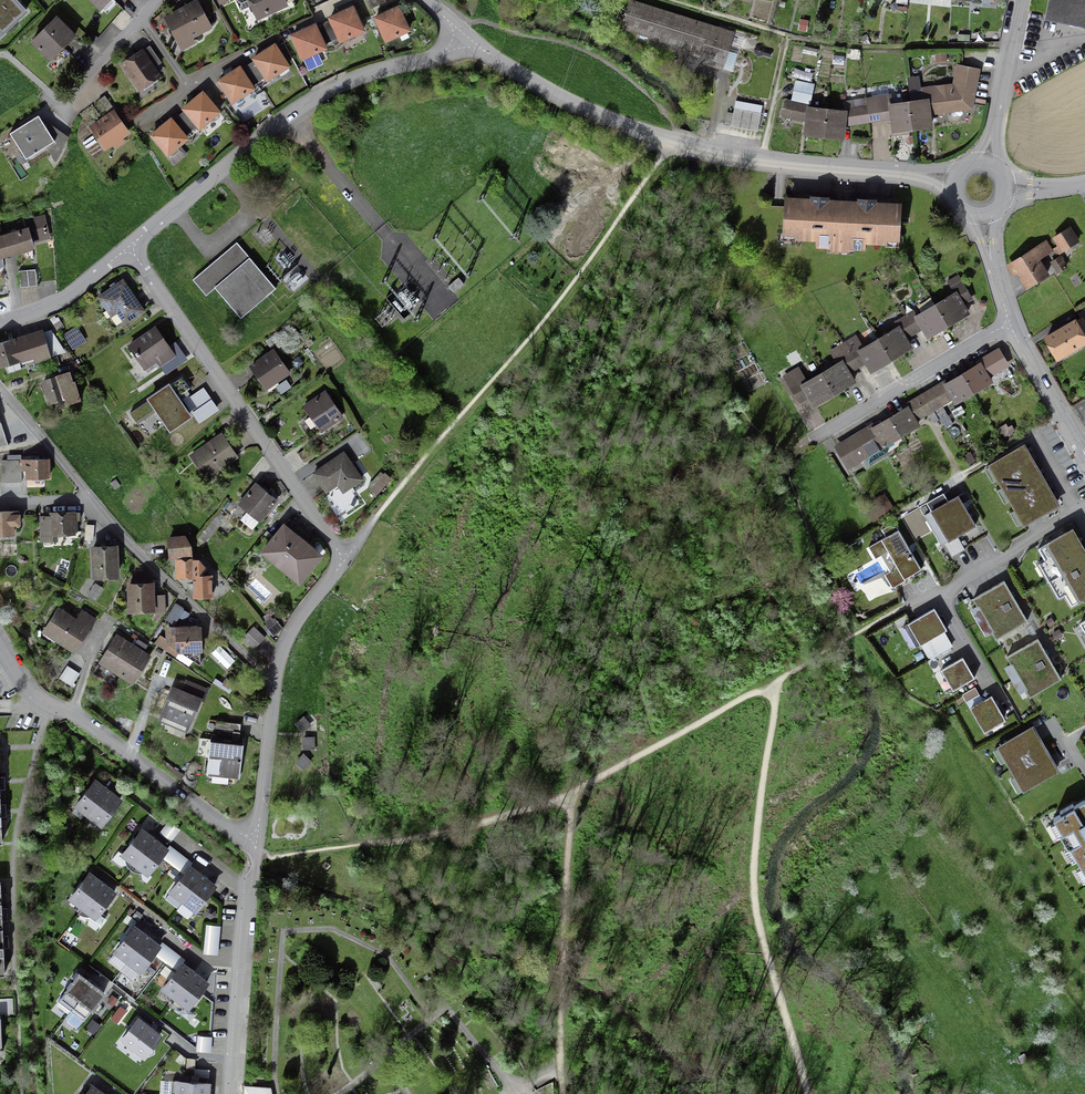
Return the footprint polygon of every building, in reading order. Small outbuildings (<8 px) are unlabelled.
[(1,38),(27,14),(17,4),(14,0),(0,0),(0,37),(1,38)] [(110,0),(91,0),(100,10),(110,0)] [(212,0),(201,0),(209,15),(218,11),(212,0)] [(285,6),(282,0),(236,0),(235,1),(240,11),(251,6),(255,14),(262,10),(265,15),(285,6)] [(383,0),(370,0),(366,2),(369,8),(384,2),(383,0)] [(1045,23),(1084,30),(1084,0),(1049,0),(1045,23)] [(208,28),(195,3),(166,19),(178,41),(188,35),(190,38),(208,28)] [(721,69),(731,34),(631,3),(623,29),(702,53),(699,62),(721,69)] [(397,8),(375,19),(385,42),(408,31),(397,8)] [(352,9),(329,19),(340,42),(362,31),(352,9)] [(50,61),(74,37),(55,19),(32,42),(50,61)] [(291,37),(302,59),(324,49),(314,26),(291,37)] [(742,42),(737,60),(763,68),(768,51),(742,42)] [(253,60),(266,81),(287,67),(274,46),(253,60)] [(140,52),(122,65),(139,90),(158,77),(152,69),(160,63),(149,47),(141,53),(140,52)] [(976,72),(957,68),(954,84),(973,88),(976,72)] [(218,82),(231,103),(252,90),(239,69),(218,82)] [(805,135),(823,137),(841,139),(843,121),(844,114),(826,112),(809,110),(809,109),(807,109),(812,87),(795,84),(790,104),(785,102),(782,116),(803,121),(806,121),(805,135)] [(888,119),(891,118),(893,132),(911,129),(930,127),(928,114),(970,109),(973,94),(964,92),(959,93),(953,94),(950,91),(949,87),(937,88),(938,95),(931,96),(931,101),(910,104),(908,104),(891,106),(890,97),(866,100),(866,99),(859,100),(860,108),(850,110),(848,119),(858,117),(859,123),(869,122),(888,119)] [(183,110),(199,129),(218,113),(202,94),(183,110)] [(104,97),(97,101),(106,114),(113,110),(104,97)] [(113,114),(92,129),(105,148),(126,133),(113,114)] [(54,143),(39,119),(12,137),(27,160),(54,143)] [(170,120),(151,136),(167,155),(186,140),(170,120)] [(828,202),(828,199),(810,198),(810,201),(787,200),(785,232),(795,233),(795,239),(816,241),(816,247),(830,248),(830,241),(839,242),(838,244),(841,244),(842,242),(850,242),(849,249),(864,250),(864,243),(885,244),(885,238),(896,238),(897,206),(875,205),(875,201),(857,200),(857,204),(828,202)] [(30,220),(34,237),(47,234),(42,217),(30,220)] [(1058,246),(1050,251),(1050,252),(1053,250),(1057,256),(1076,243),(1068,229),(1054,238),(1058,246)] [(9,254),(31,248),(26,230),(15,234),(4,237),(1,238),(0,234),(0,257),(9,254)] [(237,244),(236,243),(192,281),(205,296),(214,288),(240,319),(274,290),(248,259),(247,260),(236,245),(237,244)] [(1038,259),(1050,252),(1050,251),(1045,243),(1013,263),(1028,287),(1045,277),(1044,275),(1047,273),(1038,259)] [(1057,273),(1065,268),(1059,258),(1051,263),(1057,273)] [(894,276),(889,265),(881,268),(886,280),(894,276)] [(36,287),(34,270),(18,272),(20,289),(36,287)] [(458,278),(447,287),(453,293),(463,285),(458,278)] [(124,324),(142,311),(122,281),(98,298),(107,311),(112,307),(124,324)] [(857,347),(847,353),(838,358),(841,363),(821,375),(802,386),(799,381),(790,387),(799,402),(805,398),(808,397),(813,406),(833,394),(853,382),(847,373),(851,371),(856,368),(862,364),(865,362),(870,372),(890,360),(910,348),(904,339),(908,336),(913,334),(918,331),(922,328),(927,337),(947,326),(966,314),(961,305),(965,302),(970,299),(961,284),(952,290),(954,295),(935,306),(930,297),(923,301),(929,310),(916,318),(906,301),(898,306),(901,311),(900,312),(891,316),(898,329),(878,341),(860,352),(857,347)] [(1078,315),(1083,323),(1077,326),(1074,322),(1045,339),(1056,359),(1084,342),(1084,341),(1077,327),(1084,322),(1084,310),(1078,315)] [(173,356),(155,329),(129,347),(147,373),(158,365),(159,366),(173,356)] [(71,346),(79,341),(73,330),(65,336),(71,346)] [(13,340),(0,344),(0,367),(18,361),(19,363),(34,358),(35,361),(47,357),(40,335),(14,342),(13,340)] [(275,335),(266,342),(270,348),(279,341),(275,335)] [(941,385),(924,395),(908,405),(909,407),(907,408),(889,419),(875,428),(870,431),(868,428),(837,447),(849,467),(864,458),(868,465),(887,454),(882,447),(900,436),(917,426),(912,418),(924,411),(926,414),(933,409),(940,405),(938,402),(950,394),(955,403),(972,393),(990,382),(984,374),(996,367),(998,370),(1006,366),(997,351),(980,361),(982,364),(979,365),(962,376),(946,386),(943,388),(941,385)] [(273,352),(250,368),(262,385),(275,377),(277,380),(288,373),(273,352)] [(57,378),(43,383),(49,403),(70,396),(67,385),(60,387),(57,378)] [(129,414),(135,423),(156,409),(170,429),(188,417),(175,399),(189,389),(181,378),(129,414)] [(314,427),(317,424),(322,431),(341,417),(324,393),(305,407),(312,416),(308,419),(314,427)] [(219,469),(236,457),(222,437),(205,449),(204,448),(190,457),(203,476),(217,466),(219,469)] [(297,455),(302,462),(315,453),(310,446),(297,455)] [(1053,497),(1044,481),(1041,483),(1033,470),(1037,468),(1031,459),(1028,461),(1021,448),(990,466),(1024,525),(1055,507),(1050,499),(1053,497)] [(343,454),(313,474),(326,492),(343,481),(348,489),(361,480),(343,454)] [(47,460),(20,460),(1,461),(2,483),(21,483),(21,471),(24,471),(26,471),(26,478),(48,478),(47,460)] [(258,522),(276,501),(256,484),(238,506),(258,522)] [(931,513),(939,527),(966,512),(957,497),(947,503),(946,502),(940,505),(941,507),(931,513)] [(19,528),(18,512),(0,512),(0,536),(12,535),(12,528),(19,528)] [(966,512),(939,527),(948,542),(957,537),(958,536),(959,538),(965,534),(964,533),(975,527),(966,512)] [(51,518),(41,519),(42,541),(53,540),(52,534),(77,533),(76,521),(79,521),(79,513),(51,515),(51,518)] [(92,541),(93,526),(86,526),(85,540),(92,541)] [(320,556),(284,526),(262,553),(298,583),(320,556)] [(920,570),(896,528),(888,526),(881,531),(885,538),(867,548),(874,560),(880,557),(889,572),(883,575),(891,589),(905,581),(904,579),(920,570)] [(1084,598),(1084,553),(1071,529),(1035,550),(1069,607),(1084,598)] [(964,550),(957,537),(948,542),(943,545),(951,558),(964,550)] [(184,538),(168,540),(170,557),(189,555),(193,554),(193,548),(189,548),(189,546),(184,538)] [(94,577),(116,576),(115,547),(92,548),(94,577)] [(193,577),(205,570),(199,561),(176,562),(177,578),(193,577)] [(205,570),(193,577),(194,598),(211,597),(210,576),(205,576),(205,570)] [(131,585),(128,585),(130,611),(152,611),(152,613),(164,613),(163,597),(151,598),(151,581),(131,582),(131,585)] [(1000,641),(1028,624),(1004,583),(976,600),(1000,641)] [(91,590),(88,596),(94,600),(98,594),(91,590)] [(181,608),(182,608),(175,604),(168,615),(170,616),(166,621),(172,624),(177,616),(183,620),(187,613),(182,610),(183,609),(181,608)] [(74,653),(94,620),(81,612),(75,621),(57,610),(42,634),(74,653)] [(907,626),(920,650),(949,634),(935,610),(907,626)] [(268,620),(263,624),(272,635),(277,631),(268,620)] [(154,643),(179,659),(179,653),(199,665),(198,630),(186,630),(186,627),(168,628),(169,644),(158,637),(154,643)] [(242,639),(253,650),(264,638),(253,627),(242,639)] [(148,657),(115,637),(99,663),(132,683),(148,657)] [(1032,702),(1063,684),(1036,639),(1005,657),(1032,702)] [(190,664),(180,658),(179,659),(178,661),(188,667),(190,664)] [(947,696),(972,680),(960,659),(934,675),(947,696)] [(77,675),(66,668),(59,679),(70,686),(77,675)] [(231,684),(225,680),(222,685),(214,679),(212,683),(226,692),(231,684)] [(187,728),(199,700),(189,696),(187,700),(171,693),(161,717),(187,728)] [(970,710),(982,729),(1003,717),(991,698),(970,710)] [(1052,772),(1028,730),(989,751),(1012,794),(1052,772)] [(316,755),(315,738),(308,739),(309,756),(316,755)] [(236,763),(239,763),(241,745),(213,742),(212,752),(209,752),(207,773),(235,776),(236,763)] [(76,806),(88,816),(86,818),(93,823),(94,821),(100,825),(107,816),(109,817),(113,811),(112,810),(119,801),(110,794),(107,791),(104,790),(94,782),(87,791),(86,790),(82,796),(83,797),(76,806)] [(1079,864),(1084,875),(1084,804),(1084,801),(1073,807),(1072,805),(1059,812),(1060,814),(1053,819),(1062,835),(1059,836),(1067,850),(1070,848),(1079,864)] [(177,831),(168,825),(161,834),(171,841),(177,831)] [(156,843),(153,840),(151,838),(141,831),(134,840),(133,839),(128,845),(129,846),(122,855),(124,857),(124,861),(126,866),(128,869),(130,870),(136,873),(140,874),(145,872),(147,874),(154,865),(155,866),(160,860),(158,859),(160,857),(165,850),(156,843)] [(205,880),(201,877),(199,875),(189,868),(182,877),(181,876),(176,882),(177,883),(170,892),(176,897),(175,899),(181,904),(187,908),(189,906),(195,911),(202,902),(203,903),(208,896),(206,896),(213,887),(205,880)] [(77,890),(70,899),(82,908),(78,914),(80,916),(84,917),(88,917),(92,916),(94,918),(101,909),(103,909),(107,903),(106,902),(113,893),(104,887),(101,884),(97,881),(88,875),(81,884),(80,883),(76,889),(77,890)] [(218,928),(208,927),(205,953),(216,954),(218,928)] [(152,955),(158,947),(150,940),(146,937),(143,935),(133,928),(126,937),(125,936),(121,942),(122,943),(115,952),(127,962),(125,964),(132,969),(133,967),(139,971),(146,962),(148,963),(152,957),(151,956),(152,955)] [(199,993),(206,984),(198,977),(194,974),(191,972),(181,965),(174,974),(173,973),(169,979),(170,980),(163,989),(165,991),(165,995),(166,999),(169,1003),(171,1004),(177,1007),(181,1007),(185,1006),(187,1008),(194,999),(195,1000),(200,993),(199,993)] [(94,987),(91,984),(87,982),(78,975),(71,984),(70,983),(66,989),(67,990),(57,1002),(70,1012),(82,1021),(91,1009),(93,1010),(97,1004),(96,1003),(103,994),(94,987)] [(12,1000),(0,1000),(1,1014),(12,1014),(12,1000)] [(137,1019),(122,1039),(144,1056),(159,1036),(137,1019)] [(207,1084),(195,1083),(172,1082),(171,1093),(207,1093),(207,1084)]
